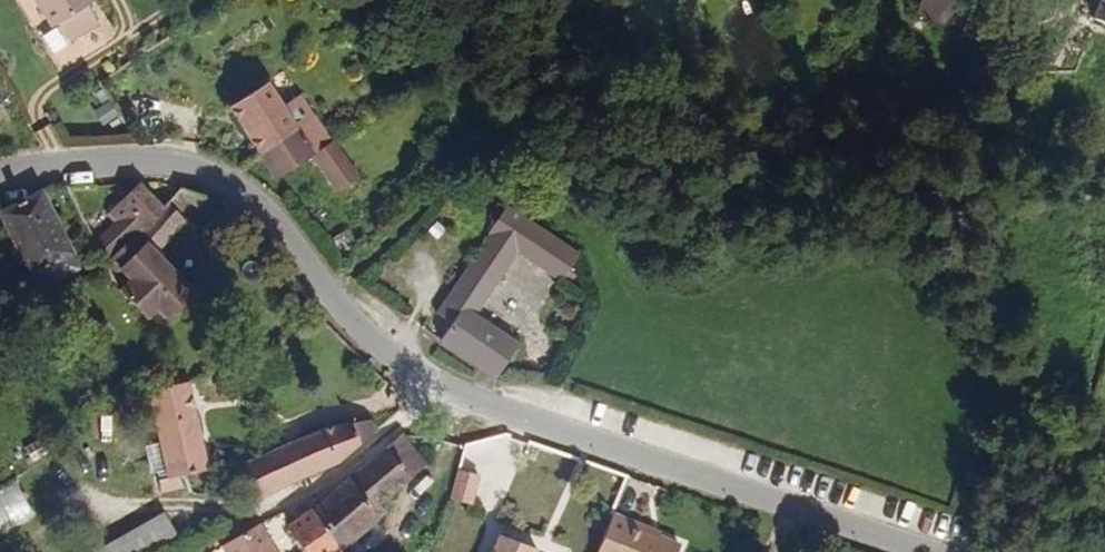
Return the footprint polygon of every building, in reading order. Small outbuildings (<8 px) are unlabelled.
[(90,0),(34,0),(58,40),(64,36),(77,56),(105,38),(94,19),(99,15),(90,0)] [(953,5),(955,0),(924,0),(918,14),(950,26),(958,7),(953,5)] [(1104,38),(1104,4),(1093,33),(1104,38)] [(21,122),(0,89),(0,134),(21,122)] [(263,164),(301,140),(273,95),(235,118),(263,164)] [(313,161),(341,145),(328,125),(301,140),(313,161)] [(263,164),(276,184),(313,161),(301,140),(263,164)] [(337,203),(362,182),(344,152),(350,148),(346,141),(341,145),(313,161),(337,203)] [(151,233),(173,214),(154,192),(118,224),(128,235),(104,256),(110,269),(133,249),(137,245),(145,238),(151,233)] [(108,196),(83,198),(84,215),(109,213),(108,196)] [(201,210),(206,214),(217,204),(195,196),(177,211),(187,222),(201,210)] [(66,268),(79,262),(49,201),(9,221),(25,252),(42,287),(69,274),(66,268)] [(151,233),(167,251),(194,229),(187,222),(177,211),(173,214),(151,233)] [(561,264),(560,261),(493,211),(475,237),(477,238),(423,318),(437,327),(426,342),(482,379),(502,348),(461,320),(503,258),(547,286),(561,264)] [(172,327),(203,300),(145,238),(137,245),(133,249),(110,269),(130,290),(124,296),(151,324),(162,316),(172,327)] [(199,461),(184,409),(175,374),(118,387),(122,404),(141,399),(150,435),(133,439),(145,482),(152,481),(155,491),(179,484),(174,467),(199,461)] [(257,443),(273,478),(334,452),(368,421),(362,411),(316,417),(257,443)] [(299,507),(332,546),(382,499),(375,489),(412,460),(390,429),(299,507)] [(242,493),(273,478),(257,443),(225,458),(242,493)] [(35,516),(17,479),(0,487),(0,533),(35,516)] [(332,546),(299,507),(276,525),(299,551),(325,551),(332,546)] [(162,532),(148,509),(76,551),(128,551),(162,532)] [(243,516),(206,540),(214,551),(266,551),(243,516)] [(636,538),(630,551),(669,551),(636,538)]
